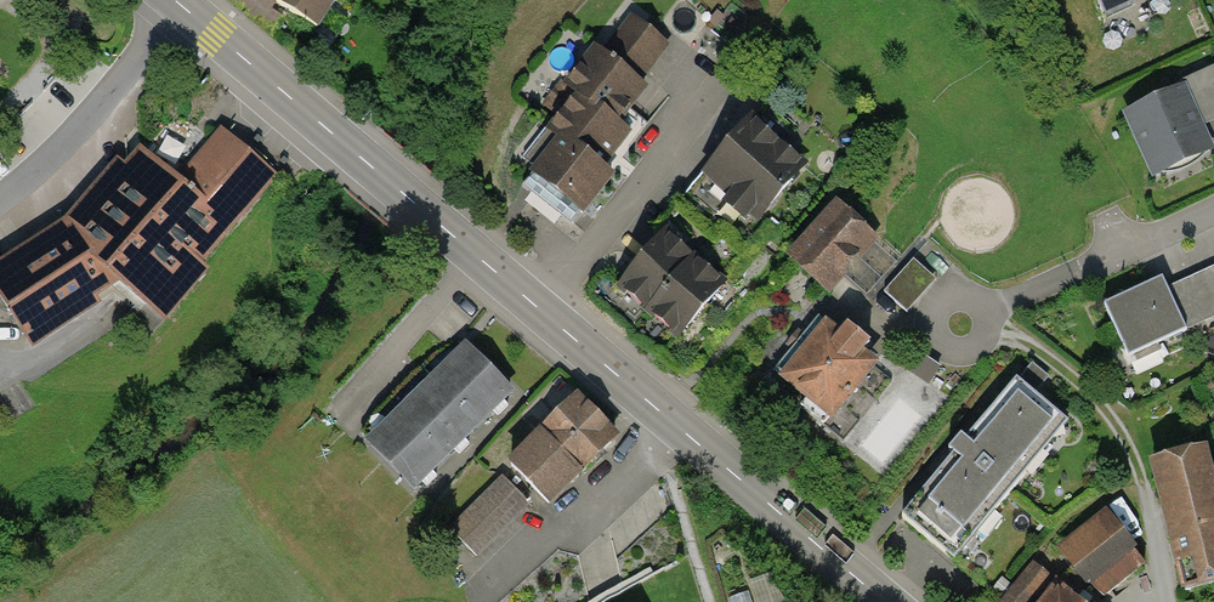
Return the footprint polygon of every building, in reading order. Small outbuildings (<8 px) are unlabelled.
[(275,0),(277,1),(316,26),(333,0),(275,0)] [(1089,9),(1107,0),(1085,0),(1089,9)] [(664,46),(632,21),(603,58),(595,51),(567,87),(575,92),(523,159),(536,169),(521,188),(572,227),(640,140),(618,123),(645,88),(636,82),(664,46)] [(1211,159),(1171,83),(1112,114),(1152,190),(1211,159)] [(803,165),(751,122),(708,173),(710,175),(759,216),(772,201),(803,165)] [(62,247),(58,240),(0,278),(0,295),(27,337),(117,280),(163,319),(205,270),(198,264),(273,175),(223,133),(180,183),(149,159),(136,175),(128,169),(62,247)] [(759,216),(710,175),(662,233),(665,235),(693,259),(722,284),(727,279),(733,284),(790,216),(772,201),(759,216)] [(826,286),(870,236),(840,210),(797,260),(826,286)] [(621,285),(649,310),(693,259),(665,235),(621,285)] [(1192,260),(1213,309),(1213,250),(1192,260)] [(649,310),(678,335),(722,284),(693,259),(649,310)] [(936,280),(913,260),(883,294),(906,314),(936,280)] [(1089,305),(1115,362),(1213,317),(1213,309),(1192,260),(1089,305)] [(828,319),(777,383),(835,429),(886,365),(828,319)] [(468,350),(372,444),(414,486),(509,392),(468,350)] [(939,367),(917,353),(906,369),(928,383),(939,367)] [(942,553),(1059,415),(1030,391),(1044,374),(1032,364),(1018,381),(1015,378),(898,515),(942,553)] [(578,399),(512,464),(549,502),(615,437),(578,399)] [(1202,449),(1153,461),(1185,589),(1213,582),(1213,494),(1202,449)] [(527,503),(502,478),(450,530),(476,555),(527,503)] [(1109,519),(1065,553),(1102,599),(1145,564),(1109,519)] [(1034,564),(1003,601),(1081,601),(1034,564)]
